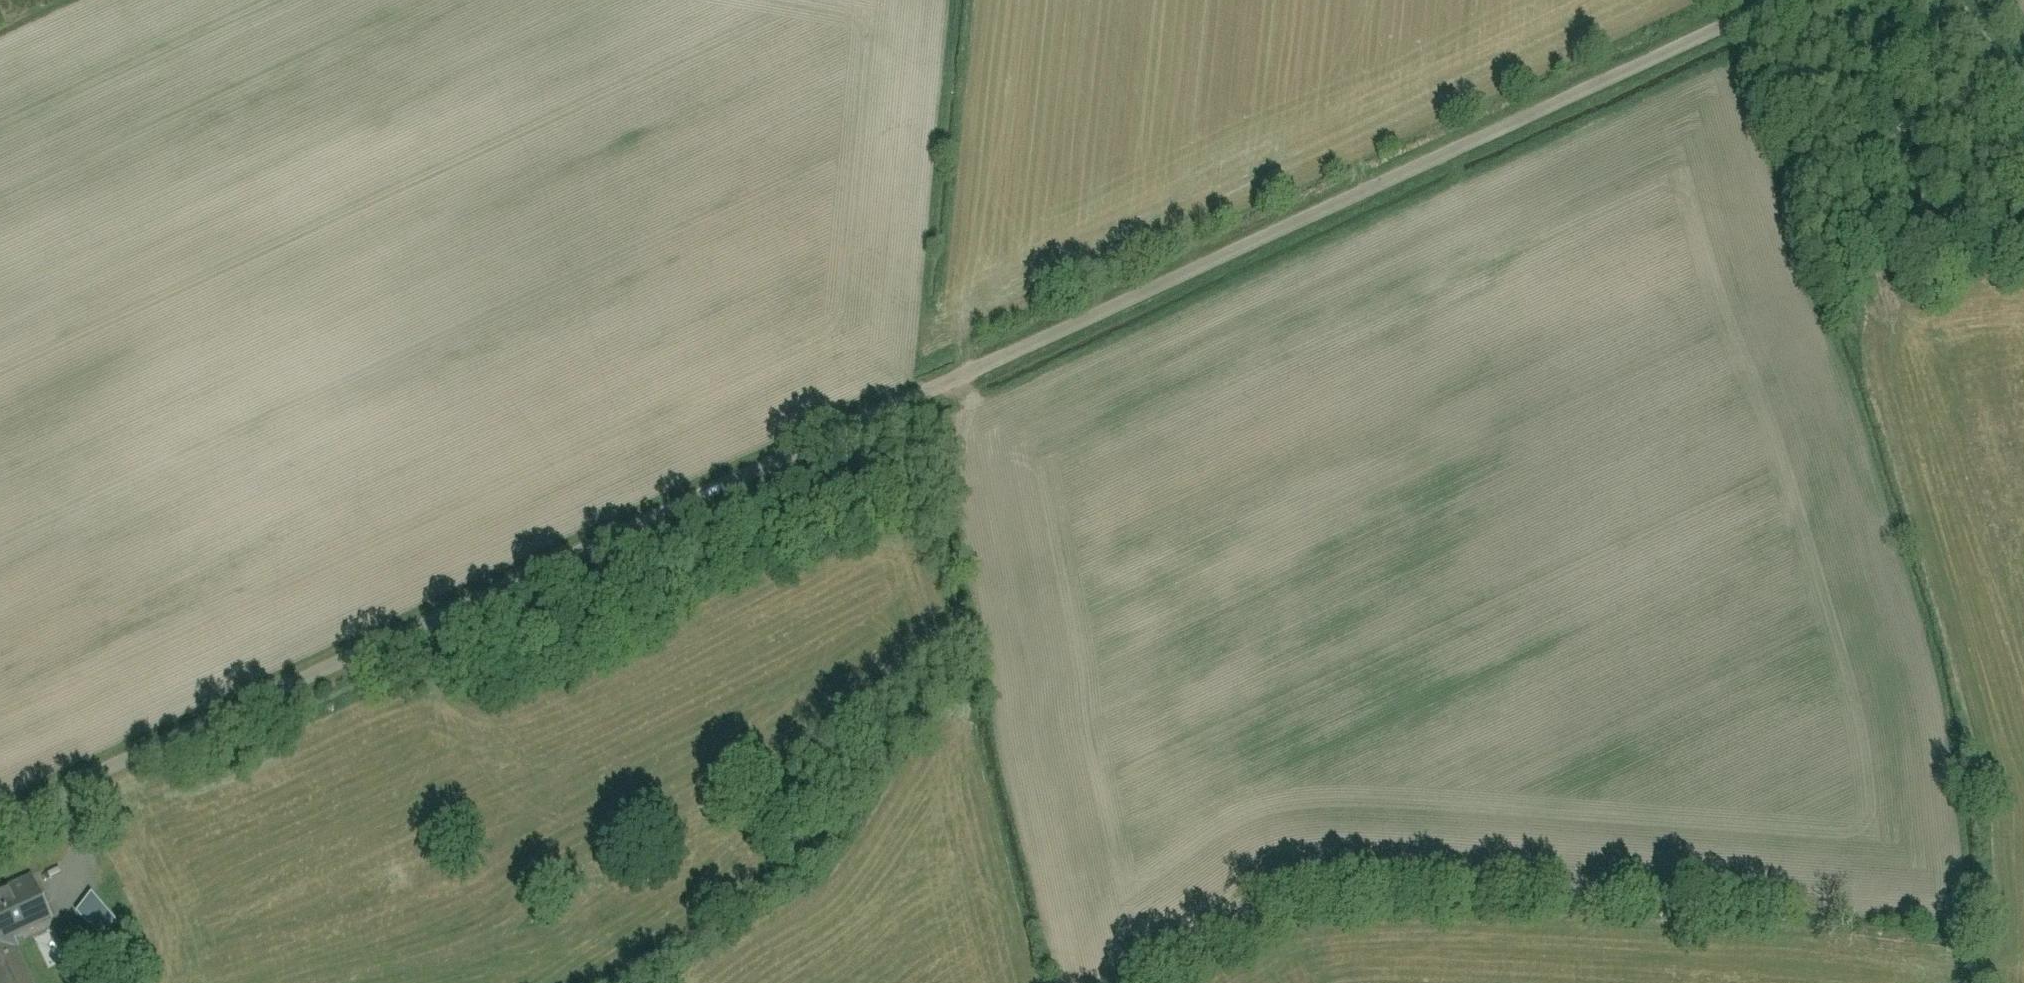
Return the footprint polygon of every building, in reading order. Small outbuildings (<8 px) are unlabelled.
[(11,944),(54,923),(36,887),(0,904),(0,982),(30,982),(11,944)]
